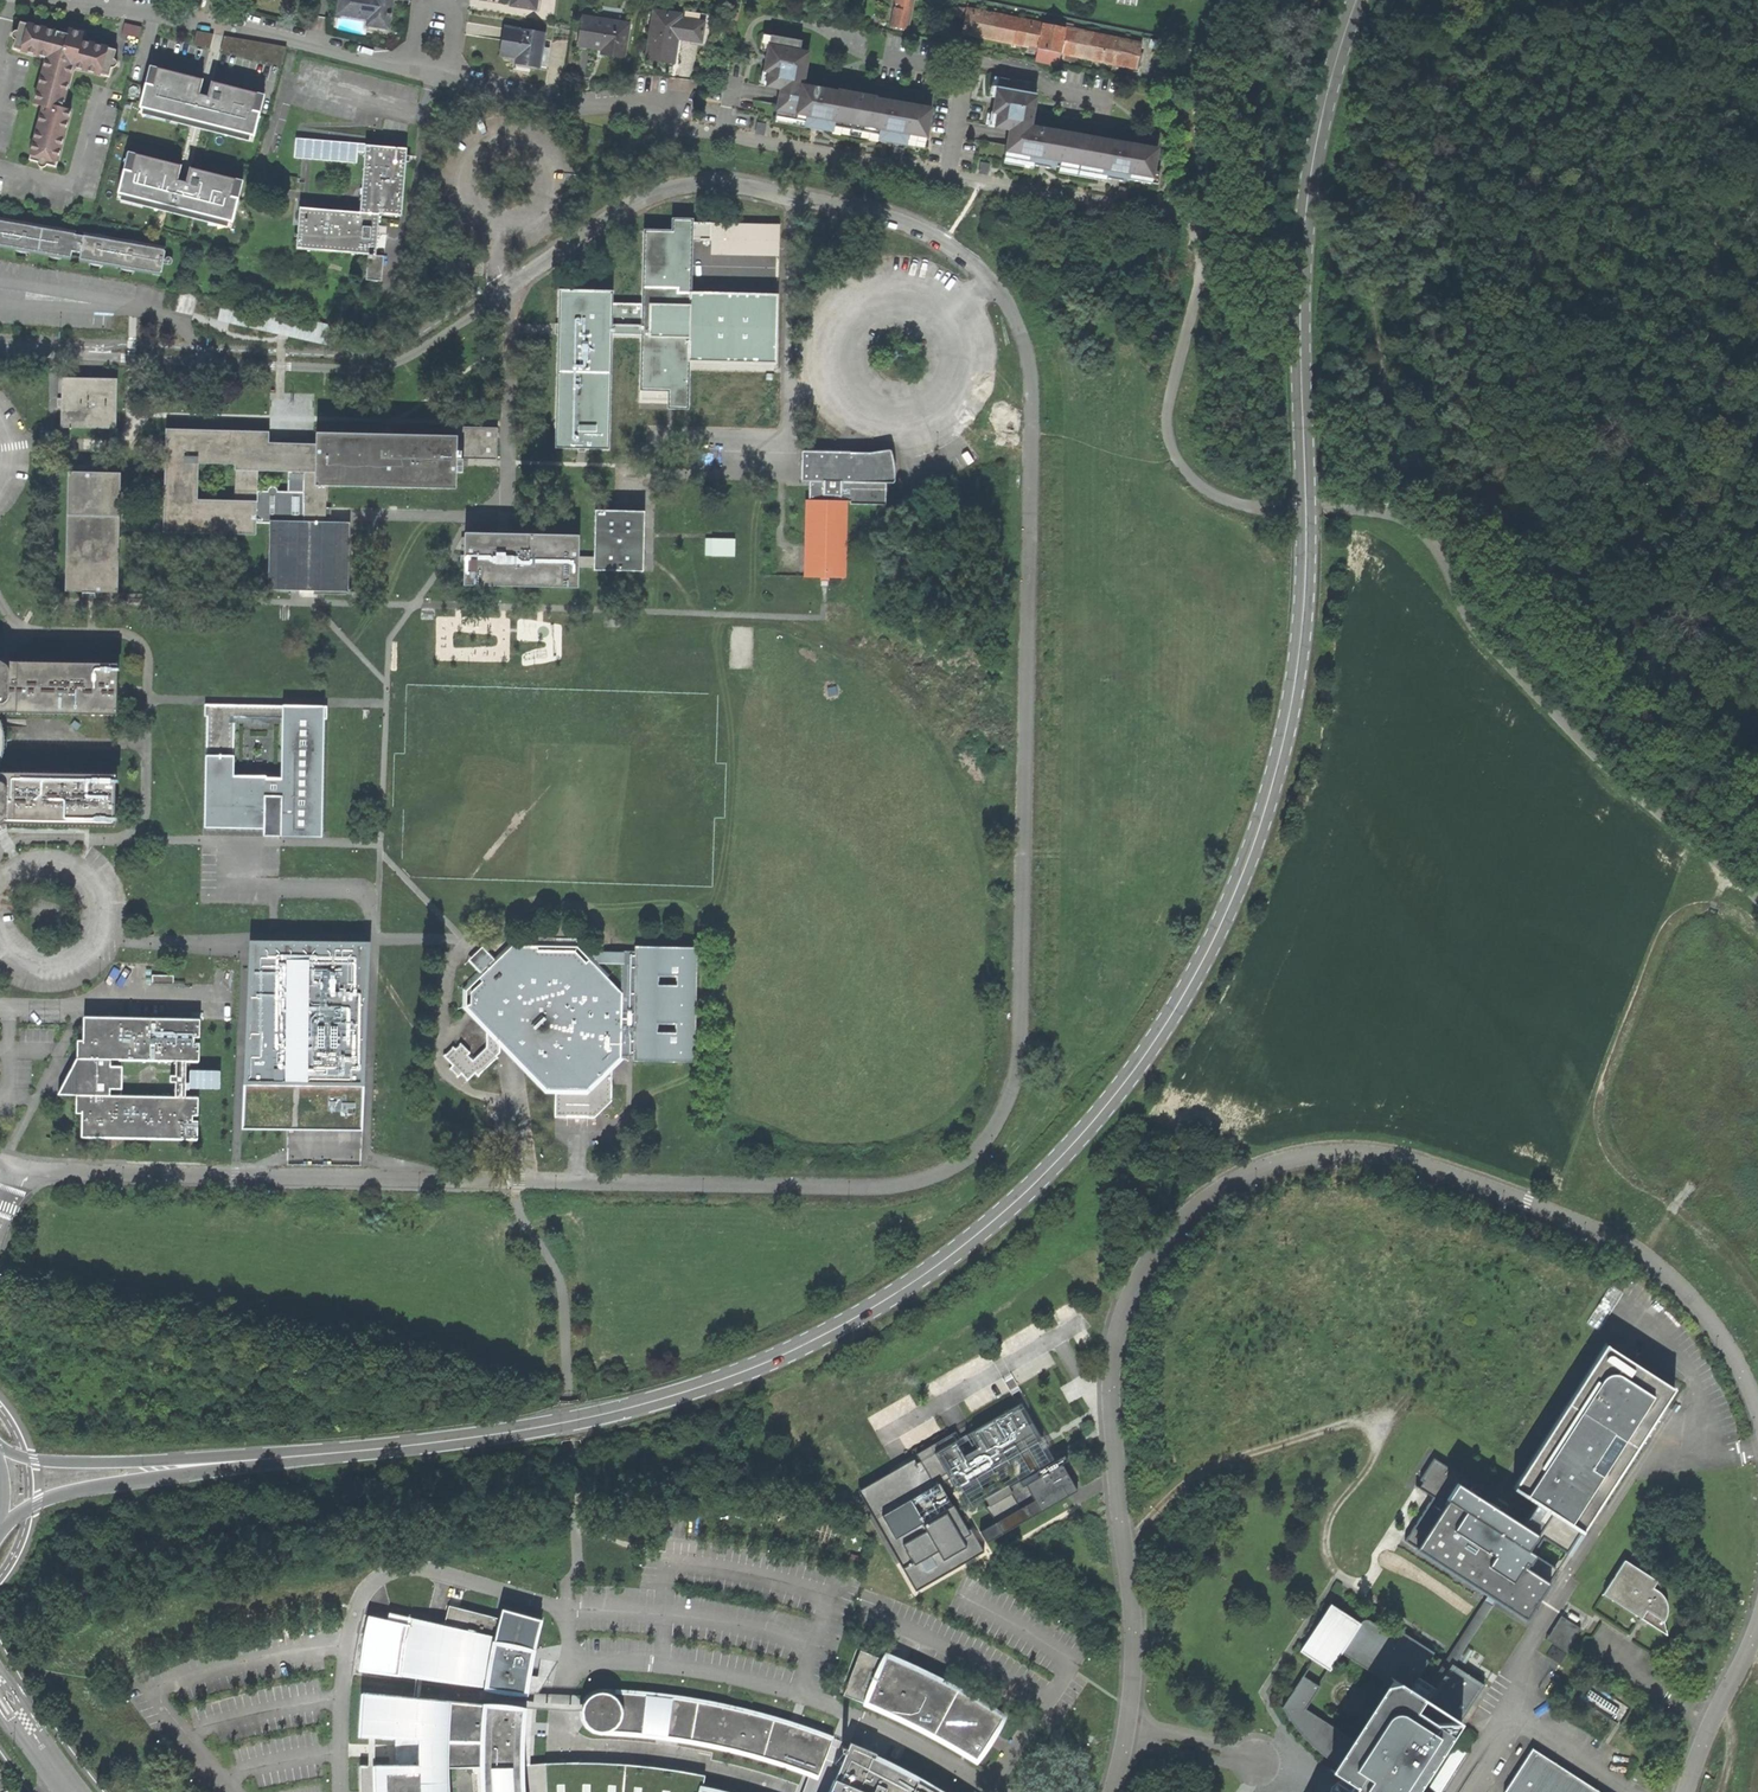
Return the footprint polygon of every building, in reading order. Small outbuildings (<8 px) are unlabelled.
[(336,13),(351,15),(367,18),(366,25),(385,28),(390,0),(339,0),(336,13)] [(511,5),(535,9),(536,0),(512,0),(511,5)] [(913,0),(894,0),(893,28),(911,29),(913,0)] [(953,14),(966,17),(967,10),(955,8),(953,14)] [(1038,49),(1043,24),(967,9),(967,10),(966,17),(963,33),(1038,49)] [(663,62),(673,63),(677,38),(701,41),(703,26),(679,22),(681,16),(654,12),(647,59),(663,62)] [(603,49),(602,53),(607,54),(623,57),(628,25),(584,18),(580,45),(590,47),(603,49)] [(56,167),(71,111),(62,108),(73,68),(110,77),(112,68),(114,59),(117,50),(82,41),(84,33),(76,31),(70,29),(69,30),(62,28),(61,33),(20,22),(13,49),(47,58),(34,104),(43,106),(29,160),(38,162),(47,165),(56,167)] [(1038,49),(1061,53),(1066,29),(1043,24),(1038,49)] [(542,47),(544,34),(505,28),(501,55),(517,57),(517,63),(523,64),(546,68),(549,48),(542,47)] [(1112,63),(1129,67),(1136,68),(1139,57),(1141,44),(1066,29),(1061,53),(1112,63)] [(201,31),(198,44),(212,48),(215,34),(201,31)] [(762,51),(768,52),(771,36),(765,35),(762,51)] [(802,41),(771,36),(768,52),(767,55),(770,56),(769,63),(766,62),(764,72),(769,73),(767,86),(766,87),(781,90),(776,117),(796,121),(797,119),(831,125),(831,126),(833,127),(872,134),(872,132),(906,138),(905,140),(906,140),(925,144),(932,109),(911,105),(911,107),(876,100),(876,97),(838,90),(838,94),(803,87),(806,70),(804,70),(806,62),(807,62),(809,53),(800,51),(802,41)] [(127,55),(134,57),(139,39),(131,37),(127,55)] [(224,54),(285,64),(287,47),(227,37),(224,54)] [(1058,66),(1061,53),(1038,49),(1036,62),(1058,66)] [(1127,74),(1129,67),(1112,63),(1111,70),(1127,74)] [(150,67),(146,84),(153,86),(158,69),(150,67)] [(153,86),(146,84),(140,108),(143,109),(251,136),(254,137),(260,112),(252,110),(257,94),(213,83),(209,97),(204,95),(198,94),(202,80),(158,69),(153,86)] [(760,85),(767,86),(769,73),(764,72),(763,71),(760,85)] [(990,92),(996,93),(999,77),(993,76),(990,92)] [(1031,83),(999,77),(996,93),(996,97),(998,97),(997,105),(994,104),(993,113),(997,114),(995,127),(1010,130),(1005,157),(1025,161),(1025,159),(1058,165),(1058,167),(1059,167),(1099,174),(1099,172),(1132,178),(1132,180),(1152,183),(1154,170),(1155,162),(1160,137),(1140,134),(1138,147),(1104,140),(1104,139),(1065,132),(1065,134),(1031,128),(1034,111),(1033,111),(1034,103),(1035,104),(1037,94),(1029,92),(1031,83)] [(265,96),(257,94),(252,110),(260,112),(265,96)] [(249,142),(251,136),(143,109),(142,114),(249,142)] [(989,126),(995,127),(997,114),(993,113),(991,112),(989,126)] [(823,125),(831,126),(831,125),(797,119),(796,121),(776,117),(775,122),(806,128),(806,124),(814,126),(823,127),(823,125)] [(896,138),(905,140),(906,138),(872,132),(872,134),(833,127),(832,132),(878,141),(879,138),(888,140),(896,141),(896,138)] [(294,158),(357,163),(358,151),(365,152),(365,146),(366,145),(296,138),(294,158)] [(924,149),(925,144),(906,140),(905,145),(924,149)] [(360,213),(379,214),(401,216),(407,149),(387,148),(365,146),(365,152),(360,213)] [(128,153),(124,170),(131,171),(135,155),(128,153)] [(131,171),(124,170),(118,194),(122,195),(229,221),(233,222),(239,198),(232,196),(236,180),(190,168),(189,176),(179,173),(181,166),(135,155),(131,171)] [(1051,165),(1058,167),(1058,165),(1025,159),(1025,161),(1005,157),(1004,163),(1033,168),(1034,165),(1042,167),(1050,168),(1051,165)] [(981,162),(979,173),(988,175),(990,164),(981,162)] [(1124,178),(1132,180),(1132,178),(1099,172),(1099,174),(1059,167),(1058,173),(1106,182),(1107,178),(1114,180),(1124,181),(1124,178)] [(1160,171),(1154,170),(1152,183),(1158,184),(1160,171)] [(294,190),(295,179),(284,178),(283,189),(294,190)] [(243,181),(236,180),(232,196),(239,198),(243,181)] [(1129,188),(1119,186),(1117,198),(1127,199),(1129,188)] [(227,228),(229,221),(122,195),(120,200),(227,228)] [(368,254),(376,255),(379,214),(360,213),(300,208),(297,249),(368,254)] [(161,271),(163,271),(166,251),(165,251),(165,247),(140,243),(138,241),(134,240),(130,240),(126,240),(109,238),(105,235),(100,234),(97,234),(94,235),(85,233),(84,237),(75,235),(75,232),(66,230),(63,228),(60,227),(56,227),(53,228),(33,224),(31,222),(26,221),(22,221),(20,222),(0,218),(0,247),(14,250),(18,252),(22,253),(26,253),(30,253),(46,256),(50,258),(54,259),(58,259),(62,258),(71,260),(73,251),(82,252),(79,261),(88,263),(92,265),(96,266),(100,267),(104,266),(121,269),(124,271),(127,272),(131,272),(135,271),(161,276),(161,271)] [(690,362),(776,364),(778,295),(692,293),(693,239),(711,240),(711,255),(778,256),(779,225),(693,223),(693,219),(672,218),(672,230),(643,230),(641,304),(612,303),(613,292),(560,290),(556,448),(609,449),(611,336),(641,337),(639,403),(689,404),(690,362)] [(384,256),(376,255),(368,254),(366,279),(382,280),(384,256)] [(375,324),(384,325),(386,299),(377,298),(375,324)] [(190,316),(197,318),(199,303),(192,301),(190,316)] [(335,348),(339,331),(223,306),(219,323),(286,338),(335,348)] [(61,428),(117,429),(117,379),(62,378),(61,428)] [(457,436),(457,459),(496,459),(497,428),(457,427),(457,436)] [(326,524),(327,486),(315,486),(316,444),(282,444),(268,444),(269,432),(167,430),(166,446),(164,532),(256,534),(256,523),(271,523),(270,588),(310,589),(347,589),(348,524),(326,524)] [(315,486),(327,486),(456,488),(457,459),(457,436),(316,433),(316,444),(315,486)] [(847,501),(847,504),(884,505),(886,505),(886,489),(883,489),(884,483),(890,484),(893,483),(895,482),(895,475),(894,466),(893,457),(892,453),(891,451),(890,450),(888,450),(881,451),(870,453),(858,453),(858,458),(845,457),(845,453),(802,452),(800,481),(812,482),(812,487),(809,487),(809,501),(847,501)] [(67,592),(118,593),(121,474),(95,472),(69,472),(67,592)] [(845,578),(847,504),(847,501),(809,501),(806,500),(804,577),(845,578)] [(594,568),(594,571),(643,571),(644,511),(595,511),(594,557),(594,568)] [(464,585),(578,587),(578,567),(579,557),(579,536),(465,534),(464,585)] [(705,556),(734,556),(735,539),(706,539),(705,556)] [(594,557),(579,557),(578,567),(594,568),(594,557)] [(118,716),(118,691),(119,665),(12,660),(9,659),(6,659),(1,657),(0,656),(0,715),(118,716)] [(203,829),(320,831),(322,720),(324,720),(324,708),(290,708),(290,719),(281,719),(280,780),(264,780),(264,778),(231,778),(232,718),(223,718),(223,706),(203,706),(202,718),(205,718),(203,829)] [(238,707),(223,706),(223,718),(232,718),(238,718),(238,707)] [(238,718),(276,718),(276,707),(238,707),(238,718)] [(276,718),(281,719),(290,719),(290,708),(276,707),(276,718)] [(115,826),(116,801),(116,776),(0,773),(0,825),(4,824),(8,822),(115,826)] [(250,941),(242,1128),(314,1130),(362,1131),(370,942),(250,941)] [(487,978),(502,964),(484,945),(477,952),(469,959),(487,978)] [(631,1061),(693,1062),(694,1024),(684,1024),(685,987),(695,986),(695,948),(633,947),(633,952),(621,952),(619,994),(593,966),(587,972),(572,957),(573,956),(573,955),(572,954),(569,953),(566,956),(528,954),(528,947),(511,947),(503,953),(502,964),(487,978),(472,993),(471,1012),(481,1022),(483,1020),(485,1022),(485,1048),(471,1061),(466,1055),(468,1053),(459,1044),(453,1049),(451,1047),(442,1056),(451,1065),(447,1069),(455,1077),(459,1073),(465,1079),(474,1072),(477,1074),(496,1057),(493,1055),(496,1052),(497,1050),(498,1045),(515,1046),(516,1055),(514,1056),(541,1084),(548,1077),(550,1083),(554,1082),(553,1117),(592,1117),(610,1100),(611,1061),(615,1060),(618,1058),(618,1056),(631,1056),(631,1061)] [(148,983),(170,984),(171,975),(148,974),(148,983)] [(694,1024),(695,986),(685,987),(684,1024),(694,1024)] [(176,1060),(187,1060),(199,1060),(200,1041),(194,1041),(195,1036),(200,1036),(200,1018),(84,1018),(83,1040),(78,1040),(77,1058),(110,1059),(176,1060)] [(76,1094),(110,1095),(110,1088),(122,1088),(122,1066),(110,1066),(110,1059),(77,1058),(69,1074),(58,1094),(76,1094)] [(186,1096),(186,1088),(187,1081),(187,1060),(176,1060),(176,1076),(170,1076),(170,1082),(176,1082),(175,1096),(186,1096)] [(189,1081),(187,1081),(186,1088),(189,1088),(189,1087),(220,1087),(220,1069),(189,1069),(189,1081)] [(199,1096),(186,1096),(175,1096),(110,1095),(76,1094),(76,1112),(82,1112),(81,1135),(198,1138),(198,1120),(192,1120),(193,1114),(198,1115),(199,1096)] [(1514,1490),(1537,1504),(1582,1532),(1675,1390),(1606,1345),(1514,1490)] [(1063,1488),(1072,1483),(1062,1464),(1067,1461),(1064,1455),(1044,1467),(1033,1447),(1042,1441),(1031,1423),(1029,1424),(1018,1406),(971,1433),(980,1447),(965,1456),(951,1434),(916,1454),(855,1489),(915,1590),(984,1555),(936,1480),(946,1474),(956,1491),(1015,1457),(1026,1477),(1008,1489),(1007,1486),(986,1497),(986,1499),(990,1505),(985,1508),(1001,1528),(1003,1529),(1007,1529),(1008,1528),(1029,1511),(1029,1510),(1028,1511),(1026,1508),(1035,1503),(1038,1507),(1065,1492),(1063,1488)] [(1489,1596),(1496,1601),(1525,1621),(1559,1569),(1536,1555),(1544,1543),(1567,1556),(1582,1532),(1537,1504),(1523,1525),(1478,1496),(1482,1490),(1435,1459),(1417,1489),(1433,1498),(1405,1542),(1489,1596)] [(1661,1584),(1625,1560),(1603,1594),(1666,1635),(1664,1622),(1665,1618),(1667,1612),(1667,1603),(1664,1596),(1657,1590),(1661,1584)] [(1454,1666),(1496,1601),(1489,1596),(1430,1685),(1419,1677),(1411,1690),(1430,1701),(1454,1666)] [(1417,1788),(1483,1685),(1454,1666),(1430,1701),(1411,1690),(1419,1677),(1435,1653),(1394,1627),(1389,1634),(1372,1621),(1368,1620),(1363,1620),(1360,1623),(1330,1604),(1300,1651),(1330,1670),(1341,1653),(1386,1682),(1351,1738),(1306,1708),(1320,1686),(1303,1675),(1282,1707),(1287,1715),(1297,1728),(1310,1743),(1320,1752),(1334,1763),(1331,1768),(1346,1779),(1336,1782),(1332,1787),(1330,1791),(1422,1791),(1417,1788)] [(401,1676),(527,1692),(531,1668),(536,1643),(542,1619),(503,1608),(501,1618),(449,1605),(444,1623),(411,1617),(406,1644),(401,1676)] [(949,1745),(976,1761),(990,1737),(1004,1714),(981,1701),(965,1692),(949,1683),(930,1674),(910,1664),(887,1654),(884,1660),(860,1650),(843,1695),(860,1701),(881,1710),(917,1727),(949,1745)] [(773,1760),(818,1775),(832,1737),(796,1724),(759,1713),(720,1703),(683,1697),(646,1693),(604,1690),(597,1691),(591,1694),(586,1699),(582,1707),(582,1714),(585,1721),(589,1727),(597,1731),(599,1732),(606,1732),(639,1734),(676,1738),(728,1748),(773,1760)] [(451,1702),(363,1693),(360,1736),(419,1738),(419,1764),(360,1765),(361,1778),(361,1791),(450,1791),(449,1783),(449,1767),(449,1739),(451,1702)] [(449,1767),(482,1766),(482,1740),(482,1704),(451,1702),(449,1739),(449,1767)] [(523,1790),(523,1770),(522,1749),(523,1729),(525,1708),(482,1704),(482,1740),(482,1766),(482,1786),(483,1791),(523,1791),(523,1790)] [(882,1791),(943,1791),(937,1789),(916,1776),(895,1765),(875,1756),(877,1753),(850,1742),(833,1783),(853,1791),(874,1791),(877,1784),(885,1787),(882,1791)] [(1575,1776),(1565,1791),(1533,1770),(1543,1755),(1532,1748),(1504,1791),(1600,1791),(1575,1776)] [(1575,1776),(1543,1755),(1533,1770),(1565,1791),(1575,1776)] [(702,1787),(704,1775),(690,1772),(667,1768),(639,1765),(612,1763),(585,1762),(560,1762),(530,1764),(532,1791),(701,1791),(702,1787)] [(833,1783),(829,1791),(853,1791),(833,1783)] [(885,1787),(877,1784),(874,1791),(882,1791),(885,1787)]
